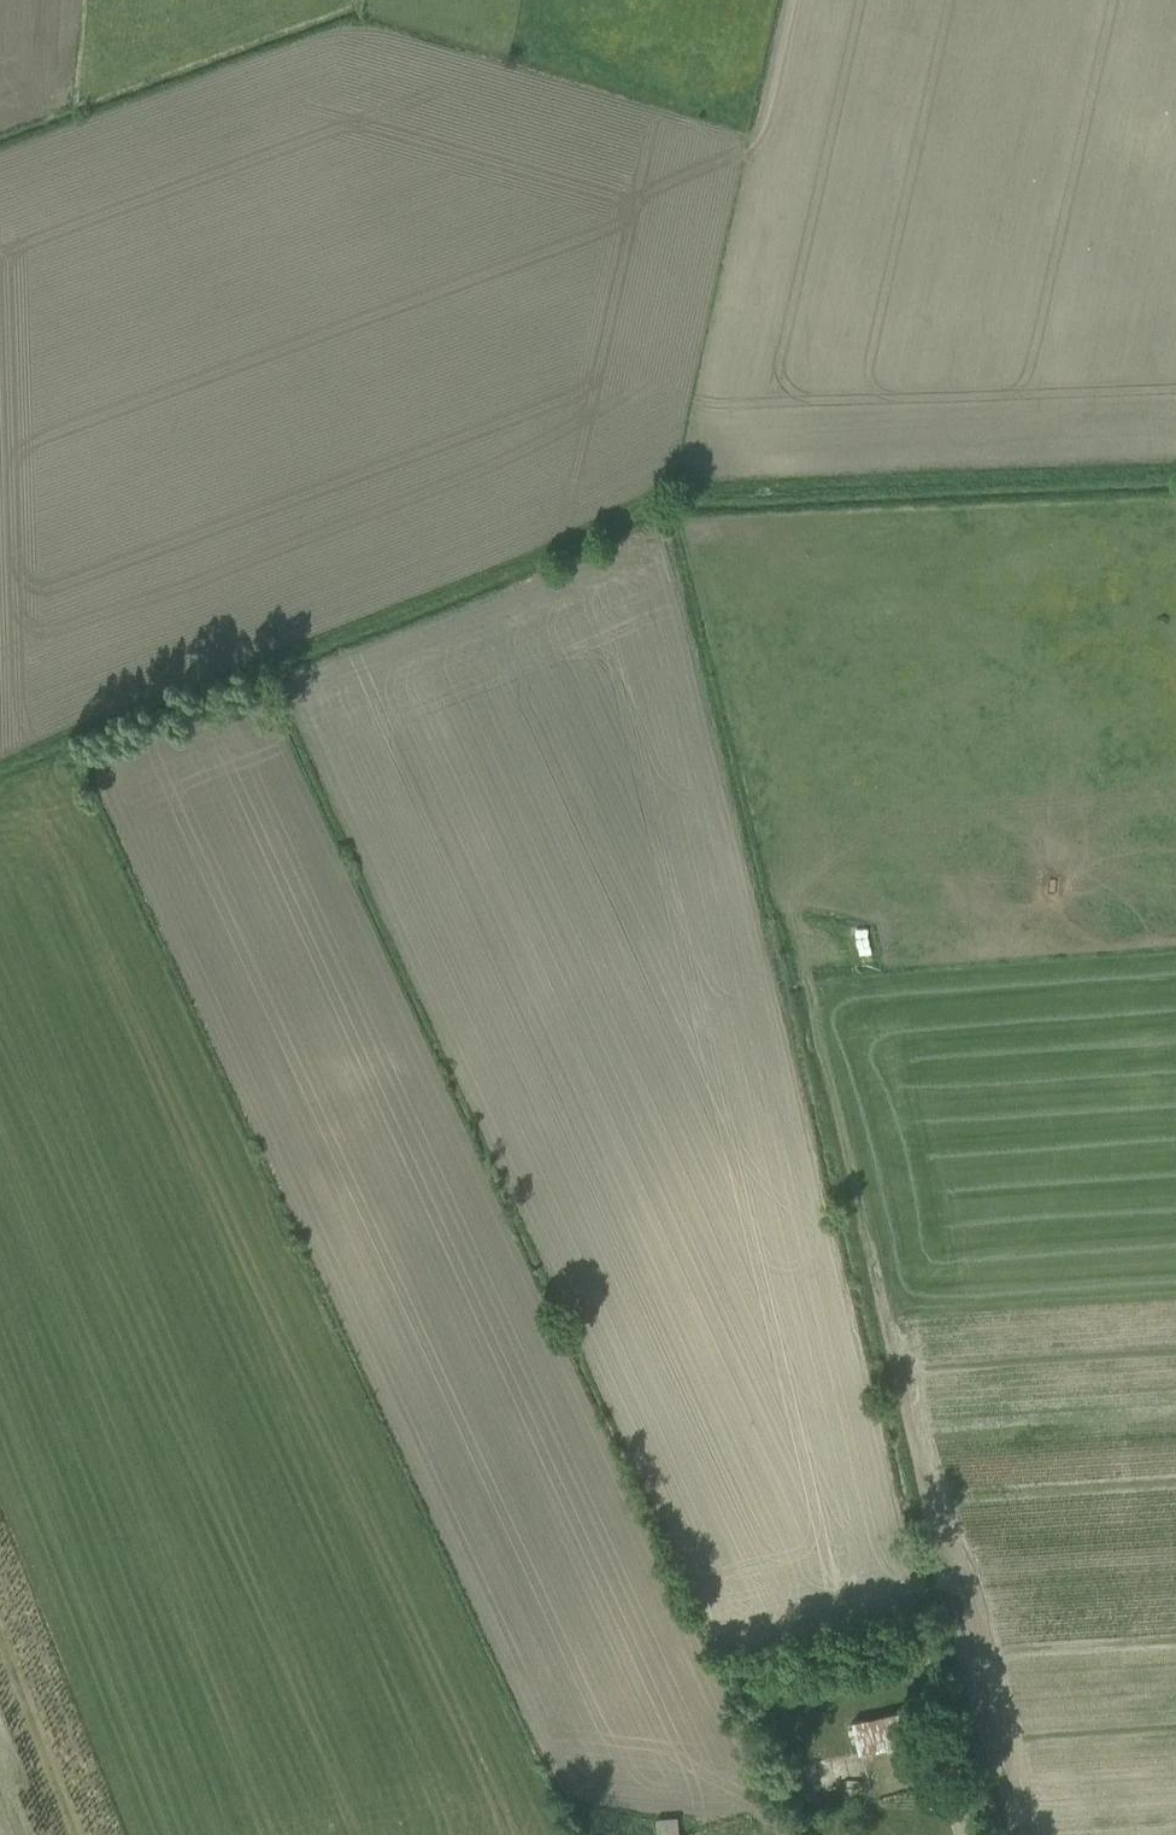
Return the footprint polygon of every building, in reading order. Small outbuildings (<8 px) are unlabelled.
[(850,1720),(857,1754),(904,1744),(897,1710),(850,1720)] [(655,1834),(676,1834),(675,1818),(654,1820),(655,1834)]
